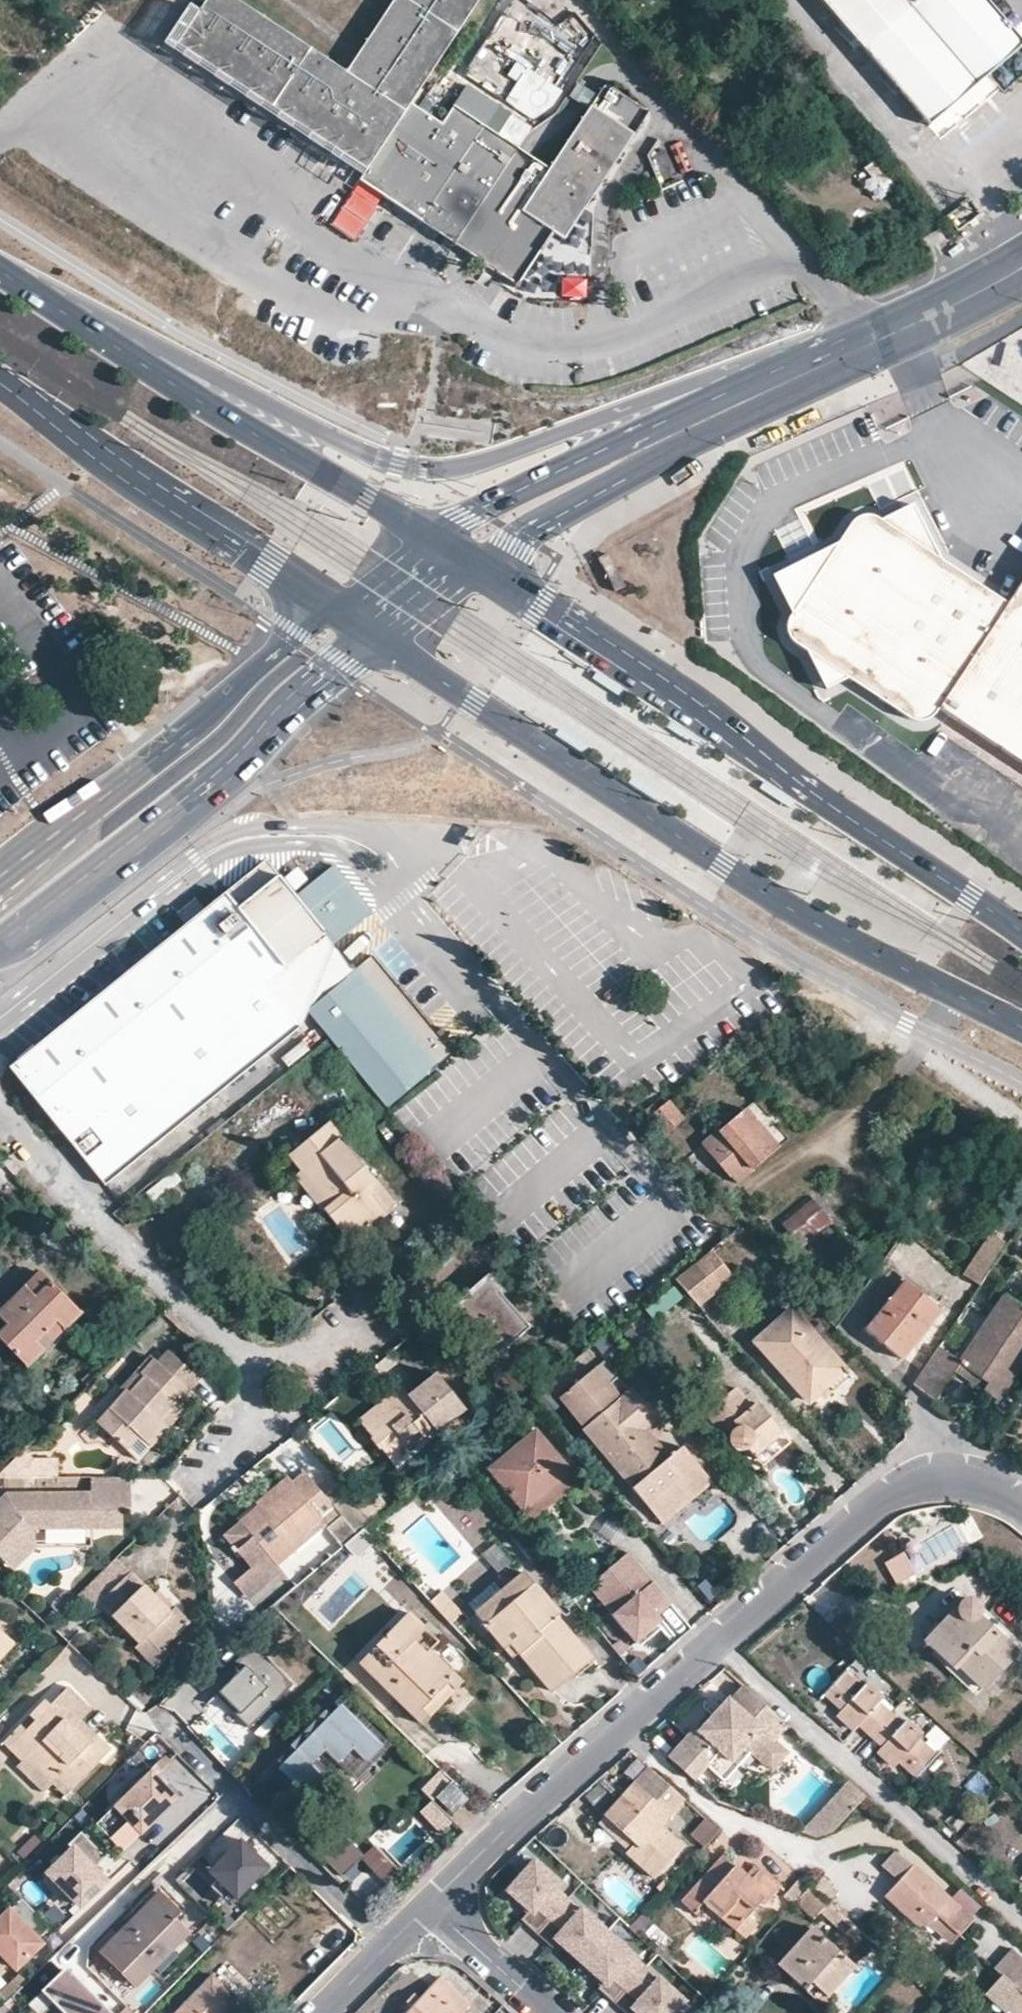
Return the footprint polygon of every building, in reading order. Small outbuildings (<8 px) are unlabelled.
[(346,71),(238,0),(206,0),(177,43),(368,168),(413,101),(479,0),(393,0),(346,71)] [(983,2),(982,0),(818,0),(927,125),(1020,46),(983,2)] [(1020,46),(927,125),(933,133),(1021,57),(1021,49),(1020,46)] [(519,279),(552,228),(565,237),(646,113),(603,84),(550,166),(530,153),(519,146),(458,241),(466,245),(519,279)] [(421,217),(493,107),(464,88),(443,120),(413,101),(368,168),(361,179),(421,217)] [(530,130),(493,107),(421,217),(458,241),(519,146),(530,130)] [(561,297),(585,298),(586,280),(562,280),(561,297)] [(928,722),(935,713),(1021,770),(1021,578),(1001,609),(931,558),(907,509),(881,521),(845,526),(832,546),(771,575),(786,608),(790,618),(784,622),(783,632),(784,640),(792,647),(799,648),(821,689),(840,679),(911,727),(920,727),(928,722)] [(264,859),(206,905),(188,921),(163,941),(134,964),(117,978),(25,1053),(10,1066),(71,1142),(179,1055),(284,968),(282,965),(323,932),(324,933),(331,942),(334,940),(370,910),(332,863),(294,894),(264,859)] [(206,905),(195,892),(177,909),(188,921),(206,905)] [(71,1142),(97,1175),(279,1028),(269,1016),(279,1008),(274,1000),(285,991),(287,992),(340,948),(334,940),(331,942),(324,933),(323,932),(282,965),(284,968),(179,1055),(71,1142)] [(299,1007),(304,1004),(387,1104),(449,1053),(367,952),(353,963),(340,948),(287,992),(299,1007)] [(269,1016),(279,1028),(301,1009),(299,1007),(287,992),(285,991),(274,1000),(279,1008),(269,1016)] [(666,1101),(647,1118),(662,1135),(681,1118),(666,1101)] [(699,1144),(734,1184),(778,1146),(745,1108),(720,1131),(717,1127),(699,1144)] [(288,1155),(301,1171),(329,1205),(322,1210),(336,1227),(348,1242),(384,1212),(365,1187),(373,1180),(327,1122),(288,1155)] [(301,1171),(294,1177),(322,1210),(329,1205),(301,1171)] [(373,1180),(365,1187),(384,1212),(394,1203),(375,1179),(373,1180)] [(809,1196),(779,1225),(801,1249),(831,1220),(809,1196)] [(1006,1240),(994,1232),(974,1263),(987,1271),(1006,1240)] [(727,1277),(705,1250),(671,1278),(694,1304),(727,1277)] [(23,1285),(33,1296),(48,1281),(38,1270),(23,1285)] [(463,1294),(450,1306),(491,1356),(525,1327),(482,1278),(463,1294)] [(26,1367),(80,1313),(48,1281),(33,1296),(23,1285),(10,1297),(0,1307),(0,1319),(5,1325),(0,1330),(0,1340),(26,1367)] [(933,1311),(900,1285),(866,1328),(899,1355),(933,1311)] [(655,1321),(683,1301),(674,1288),(645,1308),(655,1321)] [(997,1401),(1021,1362),(1021,1310),(1000,1296),(958,1361),(987,1381),(982,1389),(981,1390),(997,1401)] [(771,1326),(753,1342),(806,1401),(822,1387),(815,1379),(834,1360),(789,1309),(786,1311),(776,1301),(761,1315),(771,1326)] [(912,1385),(932,1401),(953,1370),(958,1361),(937,1347),(912,1385)] [(167,1425),(160,1418),(175,1402),(179,1405),(190,1394),(186,1390),(192,1384),(197,1378),(167,1351),(156,1363),(153,1361),(125,1392),(97,1423),(125,1449),(137,1436),(148,1447),(167,1425)] [(153,1361),(147,1356),(118,1387),(125,1392),(153,1361)] [(815,1379),(822,1387),(842,1369),(834,1360),(815,1379)] [(958,1361),(953,1370),(982,1389),(987,1381),(958,1361)] [(582,1427),(580,1429),(643,1504),(655,1494),(662,1502),(672,1491),(679,1498),(687,1491),(691,1497),(708,1483),(678,1447),(668,1455),(644,1428),(655,1419),(629,1388),(618,1396),(598,1413),(586,1399),(606,1382),(594,1367),(558,1398),(582,1427)] [(407,1394),(400,1387),(358,1421),(385,1454),(415,1430),(420,1437),(421,1439),(432,1430),(435,1432),(462,1410),(433,1373),(416,1387),(407,1394)] [(713,1379),(691,1398),(725,1440),(725,1444),(727,1447),(730,1451),(735,1452),(741,1452),(744,1448),(751,1456),(778,1432),(753,1403),(749,1406),(732,1387),(725,1393),(713,1379)] [(586,1399),(598,1413),(618,1396),(606,1382),(586,1399)] [(179,1405),(175,1402),(160,1418),(167,1425),(182,1409),(179,1405)] [(385,1454),(391,1462),(420,1437),(415,1430),(385,1454)] [(487,1468),(522,1511),(568,1472),(532,1430),(487,1468)] [(148,1447),(137,1436),(125,1449),(136,1460),(148,1447)] [(0,1472),(0,1477),(57,1476),(56,1461),(32,1462),(21,1451),(0,1472)] [(121,1506),(130,1506),(129,1487),(129,1476),(91,1476),(91,1493),(6,1494),(0,1500),(0,1559),(33,1528),(121,1527),(121,1506)] [(300,1481),(292,1487),(260,1512),(256,1507),(239,1522),(250,1537),(235,1549),(254,1572),(270,1560),(274,1565),(294,1549),(286,1540),(316,1516),(318,1519),(329,1510),(331,1509),(325,1501),(305,1476),(300,1481)] [(89,1491),(89,1478),(59,1479),(60,1492),(89,1491)] [(292,1487),(285,1478),(253,1502),(256,1507),(260,1512),(292,1487)] [(369,1523),(341,1487),(325,1501),(331,1509),(329,1510),(353,1539),(363,1531),(371,1525),(369,1523)] [(679,1498),(672,1491),(662,1502),(655,1494),(643,1504),(659,1524),(691,1497),(687,1491),(679,1498)] [(318,1519),(316,1516),(286,1540),(294,1549),(324,1525),(318,1519)] [(250,1537),(239,1522),(223,1534),(235,1549),(250,1537)] [(11,1571),(35,1547),(33,1528),(0,1559),(11,1571)] [(912,1548),(884,1563),(896,1585),(924,1569),(912,1548)] [(670,1607),(630,1557),(591,1589),(638,1648),(663,1627),(656,1618),(670,1607)] [(249,1601),(283,1571),(277,1565),(276,1564),(274,1565),(270,1560),(254,1572),(251,1569),(233,1584),(234,1584),(249,1601)] [(474,1614),(485,1628),(510,1605),(506,1600),(530,1580),(523,1572),(474,1614)] [(128,1573),(98,1603),(138,1644),(146,1637),(160,1651),(188,1622),(172,1607),(167,1612),(151,1595),(141,1586),(128,1573)] [(502,1647),(506,1643),(544,1686),(565,1669),(570,1674),(589,1659),(554,1617),(558,1613),(530,1580),(506,1600),(510,1605),(485,1628),(502,1647)] [(156,1590),(151,1595),(167,1612),(172,1607),(156,1590)] [(981,1690),(1015,1653),(975,1617),(980,1606),(977,1602),(971,1598),(965,1598),(959,1600),(919,1642),(952,1673),(957,1668),(981,1690)] [(980,1606),(975,1617),(1015,1653),(1021,1645),(980,1606)] [(425,1650),(423,1653),(410,1641),(420,1630),(404,1614),(358,1662),(412,1716),(451,1676),(425,1650)] [(10,1645),(0,1636),(0,1656),(10,1645)] [(291,1686),(250,1645),(236,1659),(247,1670),(209,1707),(238,1737),(291,1686)] [(957,1668),(952,1673),(975,1695),(981,1690),(957,1668)] [(878,1699),(863,1686),(859,1690),(841,1674),(825,1692),(842,1707),(837,1712),(834,1717),(849,1731),(854,1726),(866,1736),(868,1737),(887,1715),(875,1703),(878,1699)] [(412,1716),(419,1723),(458,1683),(451,1676),(412,1716)] [(24,1731),(17,1739),(29,1752),(23,1759),(50,1785),(54,1781),(66,1792),(109,1749),(95,1735),(87,1743),(72,1728),(80,1720),(90,1710),(67,1688),(49,1706),(43,1701),(28,1716),(33,1722),(24,1731)] [(729,1765),(744,1749),(752,1755),(767,1770),(775,1771),(785,1759),(783,1752),(775,1744),(788,1729),(743,1688),(729,1703),(727,1701),(721,1707),(727,1714),(724,1718),(711,1717),(696,1734),(692,1730),(665,1759),(692,1783),(705,1770),(706,1751),(709,1748),(718,1755),(729,1765)] [(825,1692),(821,1696),(837,1712),(842,1707),(825,1692)] [(364,1761),(380,1744),(339,1704),(324,1719),(320,1715),(289,1746),(293,1751),(278,1766),(319,1807),(336,1790),(308,1763),(322,1749),(335,1763),(351,1747),(364,1761)] [(727,1714),(721,1707),(711,1717),(724,1718),(727,1714)] [(919,1735),(903,1721),(899,1726),(887,1715),(868,1737),(879,1747),(874,1753),(890,1768),(895,1763),(899,1759),(916,1774),(933,1755),(915,1740),(919,1735)] [(87,1743),(95,1735),(80,1720),(72,1728),(87,1743)] [(19,1763),(15,1768),(41,1794),(50,1785),(23,1759),(29,1752),(17,1739),(24,1731),(19,1726),(0,1744),(19,1763)] [(169,1763),(148,1741),(138,1750),(131,1757),(147,1773),(153,1778),(169,1763)] [(351,1747),(335,1763),(349,1776),(364,1761),(351,1747)] [(718,1755),(705,1770),(722,1786),(752,1755),(744,1749),(729,1765),(718,1755)] [(912,1779),(916,1774),(899,1759),(895,1763),(912,1779)] [(631,1784),(636,1788),(650,1773),(644,1768),(631,1784)] [(147,1773),(120,1799),(135,1814),(133,1816),(145,1829),(175,1800),(153,1778),(147,1773)] [(631,1784),(600,1818),(629,1845),(624,1849),(621,1853),(650,1879),(678,1847),(655,1825),(678,1798),(650,1773),(636,1788),(631,1784)] [(431,1802),(432,1801),(436,1796),(441,1791),(429,1779),(419,1790),(431,1802)] [(54,1781),(50,1785),(62,1796),(66,1792),(54,1781)] [(817,1836),(834,1831),(865,1798),(846,1781),(800,1832),(817,1836)] [(441,1791),(436,1796),(452,1813),(463,1801),(447,1785),(441,1791)] [(120,1799),(112,1807),(139,1836),(145,1829),(133,1816),(135,1814),(120,1799)] [(600,1818),(596,1823),(624,1849),(629,1845),(600,1818)] [(689,1831),(699,1848),(718,1836),(708,1819),(689,1831)] [(103,1858),(80,1834),(69,1845),(73,1849),(44,1876),(78,1913),(109,1885),(93,1868),(103,1858)] [(269,1870),(239,1840),(205,1874),(234,1904),(269,1870)] [(749,1880),(743,1876),(718,1855),(680,1899),(692,1911),(700,1901),(733,1930),(742,1938),(754,1924),(746,1916),(761,1900),(764,1904),(779,1886),(762,1870),(759,1869),(749,1880)] [(743,1876),(749,1880),(759,1869),(753,1865),(743,1876)] [(946,1926),(959,1912),(909,1866),(884,1895),(920,1929),(934,1915),(946,1926)] [(539,1868),(511,1898),(558,1945),(588,1914),(539,1868)] [(807,1886),(799,1880),(782,1898),(790,1906),(792,1903),(804,1889),(807,1886)] [(804,1915),(818,1901),(804,1889),(792,1903),(804,1915)] [(100,1952),(135,1987),(186,1935),(172,1921),(178,1916),(157,1895),(100,1952)] [(4,1959),(17,1972),(45,1946),(39,1940),(49,1931),(20,1901),(0,1920),(0,1955),(4,1959)] [(700,1901),(692,1911),(725,1939),(733,1930),(700,1901)] [(657,1978),(588,1914),(558,1945),(628,2010),(657,1978)] [(775,1963),(802,1988),(808,1980),(826,1996),(851,1968),(807,1928),(775,1963)] [(1014,1947),(997,1966),(1010,1978),(995,1994),(1017,2012),(1021,2012),(1021,1954),(1014,1947)] [(0,1962),(0,2003),(3,2006),(27,1982),(17,1972),(4,1959),(0,1962)] [(65,1969),(41,1993),(62,2012),(110,2012),(65,1969)] [(418,1998),(410,2007),(405,2012),(459,2012),(468,2003),(438,1976),(418,1998)] [(628,2010),(632,2012),(680,2012),(687,2005),(657,1978),(628,2010)] [(210,1979),(177,2012),(226,2012),(235,2003),(210,1979)] [(418,1998),(412,1994),(405,2002),(410,2007),(418,1998)] [(129,1999),(115,2012),(143,2012),(129,1999)]
